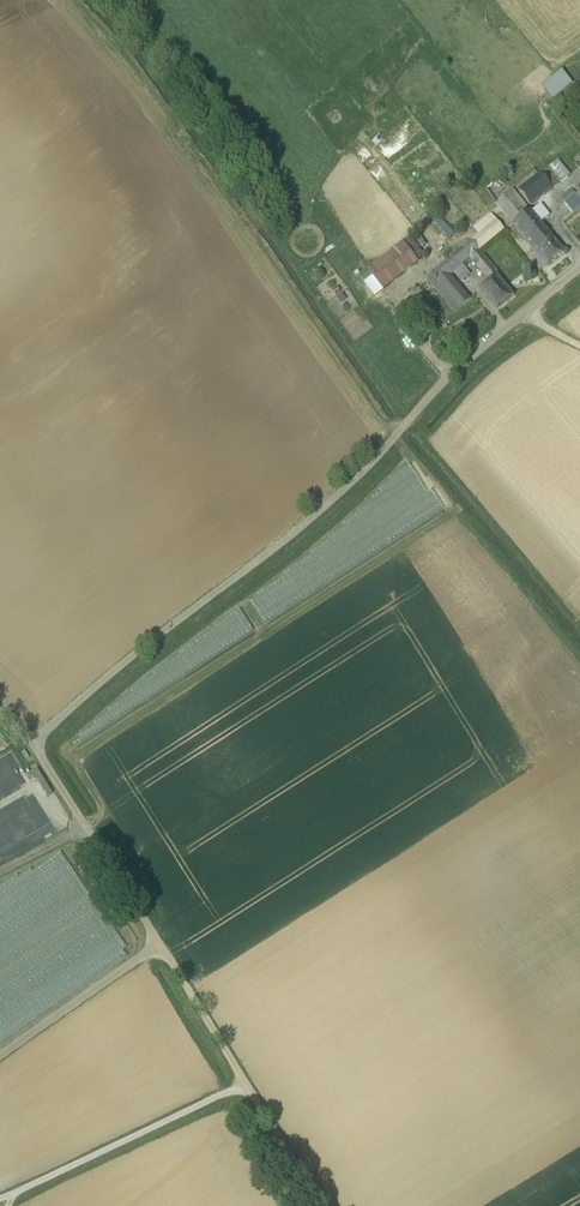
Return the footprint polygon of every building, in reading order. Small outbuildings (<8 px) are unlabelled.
[(519,193),(531,208),(570,177),(558,162),(540,176),(525,188),(519,193)] [(525,188),(540,176),(534,169),(520,180),(525,188)] [(540,255),(555,243),(513,191),(496,205),(538,257),(540,255)] [(571,191),(561,200),(573,215),(576,213),(579,209),(579,201),(575,196),(571,191)] [(478,236),(471,242),(479,252),(504,230),(493,216),(475,231),(478,236)] [(449,239),(454,234),(438,217),(432,222),(449,239)] [(455,314),(470,301),(450,277),(470,260),(490,283),(497,279),(500,276),(479,252),(471,242),(426,280),(455,314)] [(540,255),(549,267),(564,255),(555,243),(540,255)] [(375,272),(390,292),(422,268),(407,247),(375,272)] [(490,283),(481,291),(497,310),(512,298),(497,279),(490,283)]
